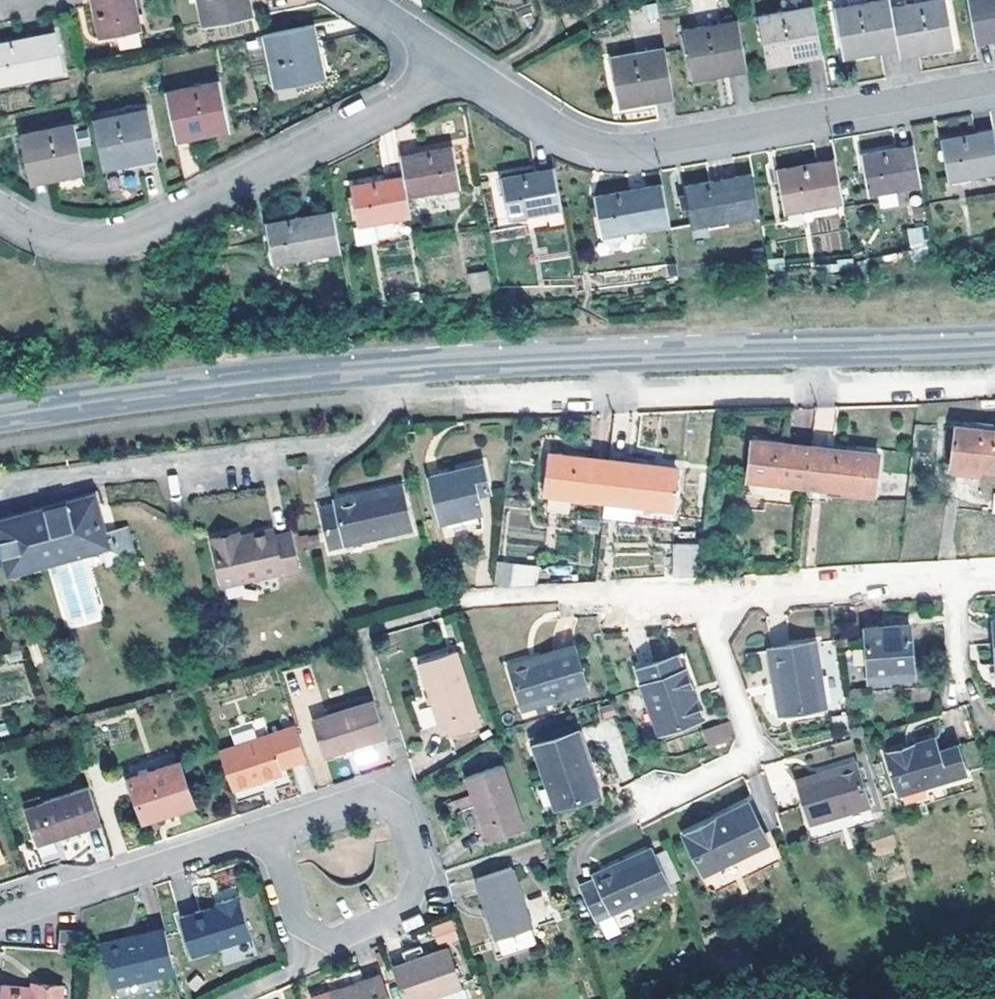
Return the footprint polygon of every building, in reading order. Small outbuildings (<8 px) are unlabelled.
[(103,42),(143,34),(137,0),(95,0),(103,42)] [(208,30),(246,23),(241,0),(202,0),(208,30)] [(251,0),(241,0),(246,23),(255,21),(251,0)] [(898,35),(893,7),(892,0),(881,0),(838,8),(847,57),(873,52),(871,39),(898,35)] [(900,44),(928,39),(931,50),(957,46),(947,0),(933,0),(893,7),(898,35),(900,44)] [(975,29),(994,26),(994,0),(970,0),(975,29)] [(821,43),(815,7),(762,17),(771,65),(794,61),(792,49),(821,43)] [(720,62),(748,57),(742,20),(689,29),(697,79),(722,74),(720,62)] [(975,29),(977,41),(994,38),(994,26),(975,29)] [(316,29),(304,31),(311,63),(322,60),(316,29)] [(304,31),(267,38),(278,92),(326,83),(322,60),(311,63),(304,31)] [(61,35),(0,47),(0,86),(0,87),(69,73),(61,35)] [(873,52),(901,47),(900,44),(898,35),(871,39),(873,52)] [(901,47),(903,57),(931,50),(928,39),(900,44),(901,47)] [(824,55),(821,43),(792,49),(794,61),(824,55)] [(675,83),(669,48),(616,58),(626,106),(649,102),(646,90),(675,83)] [(722,74),(751,69),(748,57),(720,62),(722,74)] [(678,95),(675,83),(646,90),(649,102),(678,95)] [(224,84),(169,95),(179,144),(232,133),(224,84)] [(152,111),(99,121),(108,170),(161,159),(152,111)] [(940,137),(971,133),(969,120),(938,125),(940,137)] [(87,174),(78,126),(25,136),(34,185),(87,174)] [(994,172),(994,131),(949,139),(956,180),(994,172)] [(875,195),(927,185),(920,144),(868,154),(875,195)] [(409,186),(462,173),(457,150),(404,159),(408,179),(409,186)] [(849,202),(841,159),(783,171),(791,213),(849,202)] [(464,190),(462,173),(409,186),(411,198),(464,190)] [(698,227),(766,214),(758,174),(691,186),(698,227)] [(512,224),(565,216),(557,175),(506,184),(512,224)] [(409,186),(408,179),(356,188),(358,198),(409,186)] [(674,224),(666,184),(599,196),(608,237),(674,224)] [(411,198),(409,186),(358,198),(363,228),(414,219),(411,198)] [(276,265),(343,254),(336,214),(270,226),(276,265)] [(909,249),(926,247),(922,226),(906,229),(909,249)] [(471,293),(491,290),(488,270),(468,273),(471,293)] [(994,471),(994,430),(959,426),(955,466),(994,471)] [(751,480),(810,486),(815,447),(755,440),(751,480)] [(815,447),(810,486),(877,493),(882,454),(815,447)] [(607,499),(611,461),(553,454),(548,493),(607,499)] [(679,468),(611,461),(607,499),(674,506),(679,468)] [(484,465),(432,478),(442,524),(483,514),(479,496),(490,492),(484,465)] [(330,543),(411,522),(400,479),(335,495),(336,500),(321,504),(330,543)] [(128,525),(105,531),(94,496),(47,509),(0,523),(0,528),(12,572),(104,545),(109,562),(136,554),(128,525)] [(237,533),(214,539),(226,586),(283,571),(283,572),(299,568),(290,531),(275,535),(273,529),(239,538),(237,533)] [(680,571),(696,570),(696,548),(680,548),(680,571)] [(518,563),(500,560),(498,582),(511,587),(517,586),(518,563)] [(868,632),(872,683),(917,680),(912,629),(868,632)] [(574,644),(510,665),(523,707),(587,686),(574,644)] [(770,652),(780,721),(823,715),(814,647),(770,652)] [(453,648),(415,661),(437,724),(446,721),(450,734),(478,724),(453,648)] [(676,656),(634,670),(655,736),(699,721),(676,656)] [(325,757),(385,737),(375,702),(314,722),(325,757)] [(708,749),(735,743),(731,722),(703,728),(708,749)] [(281,770),(307,762),(297,731),(221,756),(233,793),(283,777),(281,770)] [(578,733),(537,746),(557,810),(599,795),(578,733)] [(887,757),(897,798),(966,778),(959,752),(939,757),(934,742),(887,757)] [(179,761),(129,778),(144,823),(159,819),(159,817),(175,811),(176,813),(193,807),(179,761)] [(506,766),(467,780),(488,843),(527,830),(506,766)] [(797,787),(808,826),(867,809),(854,766),(815,777),(816,782),(797,787)] [(39,848),(103,828),(90,790),(26,811),(39,848)] [(698,881),(761,848),(741,807),(677,841),(698,881)] [(9,857),(0,824),(0,860),(9,857)] [(604,923),(667,895),(648,853),(599,876),(601,880),(587,887),(604,923)] [(514,869),(478,881),(498,943),(534,931),(514,869)] [(543,896),(527,900),(533,922),(549,917),(543,896)] [(225,911),(186,920),(194,959),(258,944),(247,901),(232,904),(233,910),(225,911)] [(436,945),(458,939),(453,920),(431,925),(436,945)] [(114,985),(176,973),(166,932),(106,945),(114,985)] [(61,935),(59,952),(80,954),(81,936),(61,935)] [(404,998),(433,998),(463,989),(450,949),(422,959),(418,947),(406,951),(409,962),(394,967),(404,998)] [(331,993),(333,998),(389,998),(383,977),(365,982),(360,965),(342,971),(348,988),(331,993)] [(5,989),(4,998),(62,998),(63,988),(42,986),(42,992),(35,991),(5,989)]
